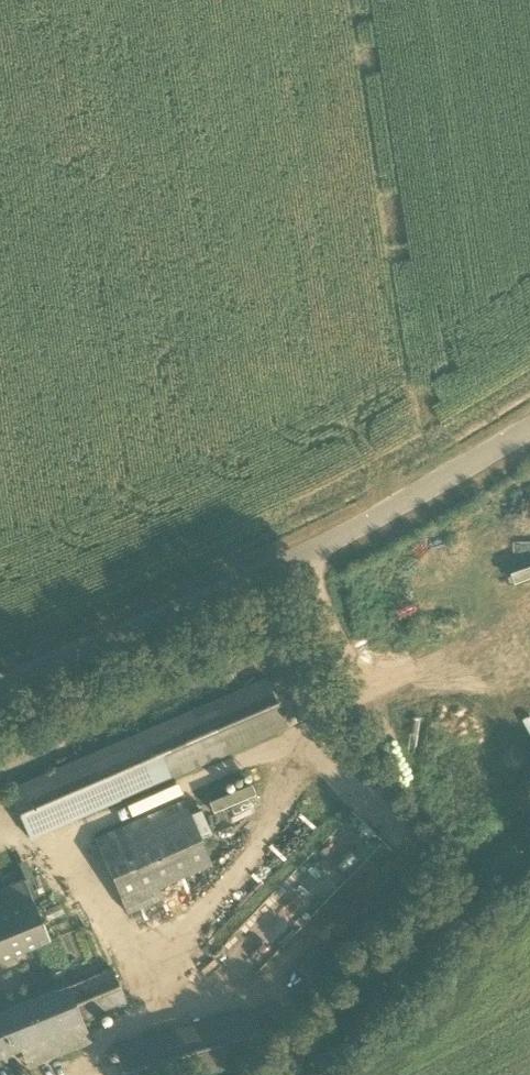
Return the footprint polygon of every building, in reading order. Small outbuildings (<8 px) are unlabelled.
[(30,838),(220,756),(288,727),(267,679),(199,708),(9,790),(30,838)] [(163,898),(158,888),(212,864),(183,799),(96,838),(129,913),(163,898)] [(50,939),(25,880),(0,890),(0,961),(36,946),(50,939)] [(128,1004),(113,967),(105,970),(55,991),(0,1014),(0,1059),(21,1050),(59,1034),(67,1054),(93,1043),(84,1022),(128,1004)] [(266,1055),(253,1008),(116,1047),(124,1074),(197,1074),(266,1055)]
